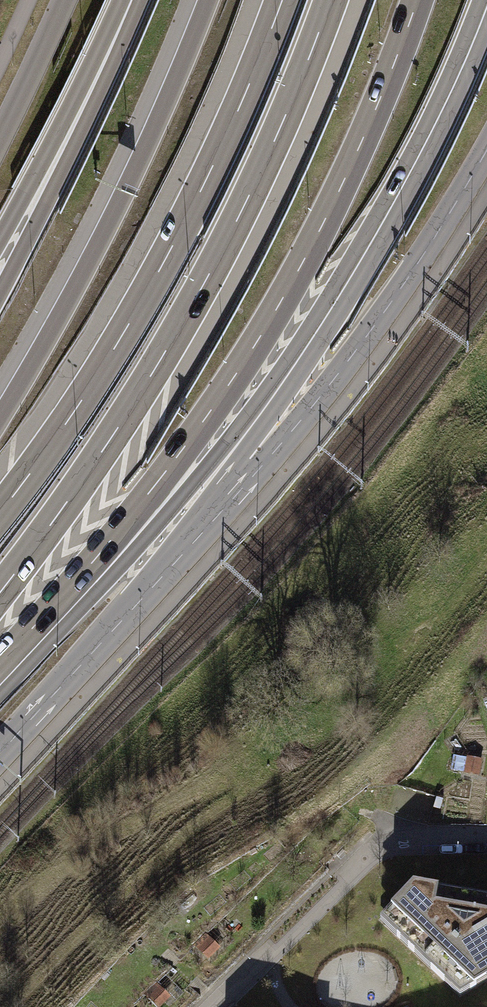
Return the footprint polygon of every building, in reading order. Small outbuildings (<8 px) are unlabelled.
[(481,760),(466,757),(463,774),(479,777),(481,760)] [(458,997),(486,979),(486,896),(411,884),(378,919),(458,997)] [(205,933),(193,945),(208,961),(220,948),(205,933)] [(144,994),(156,1006),(161,1006),(171,997),(156,982),(144,994)]
